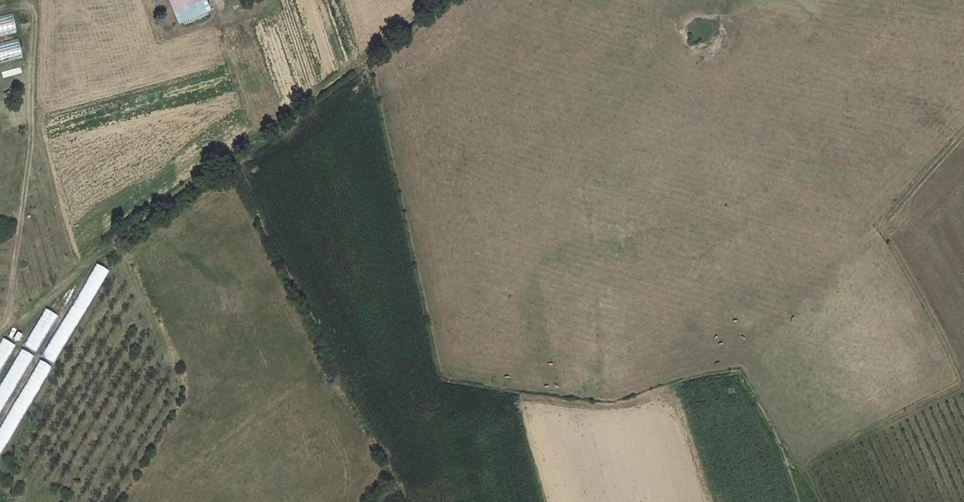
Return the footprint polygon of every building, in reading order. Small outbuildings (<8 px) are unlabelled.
[(181,22),(210,10),(206,0),(172,0),(181,22)] [(17,33),(14,15),(0,18),(0,36),(17,33)] [(24,60),(19,40),(0,44),(0,65),(24,60)] [(56,363),(108,269),(95,262),(43,356),(56,363)] [(25,345),(39,352),(57,313),(43,307),(25,345)] [(14,343),(1,335),(0,338),(0,368),(14,343)] [(34,354),(21,346),(0,383),(0,412),(34,354)] [(51,364),(38,357),(0,426),(0,456),(51,364)]
